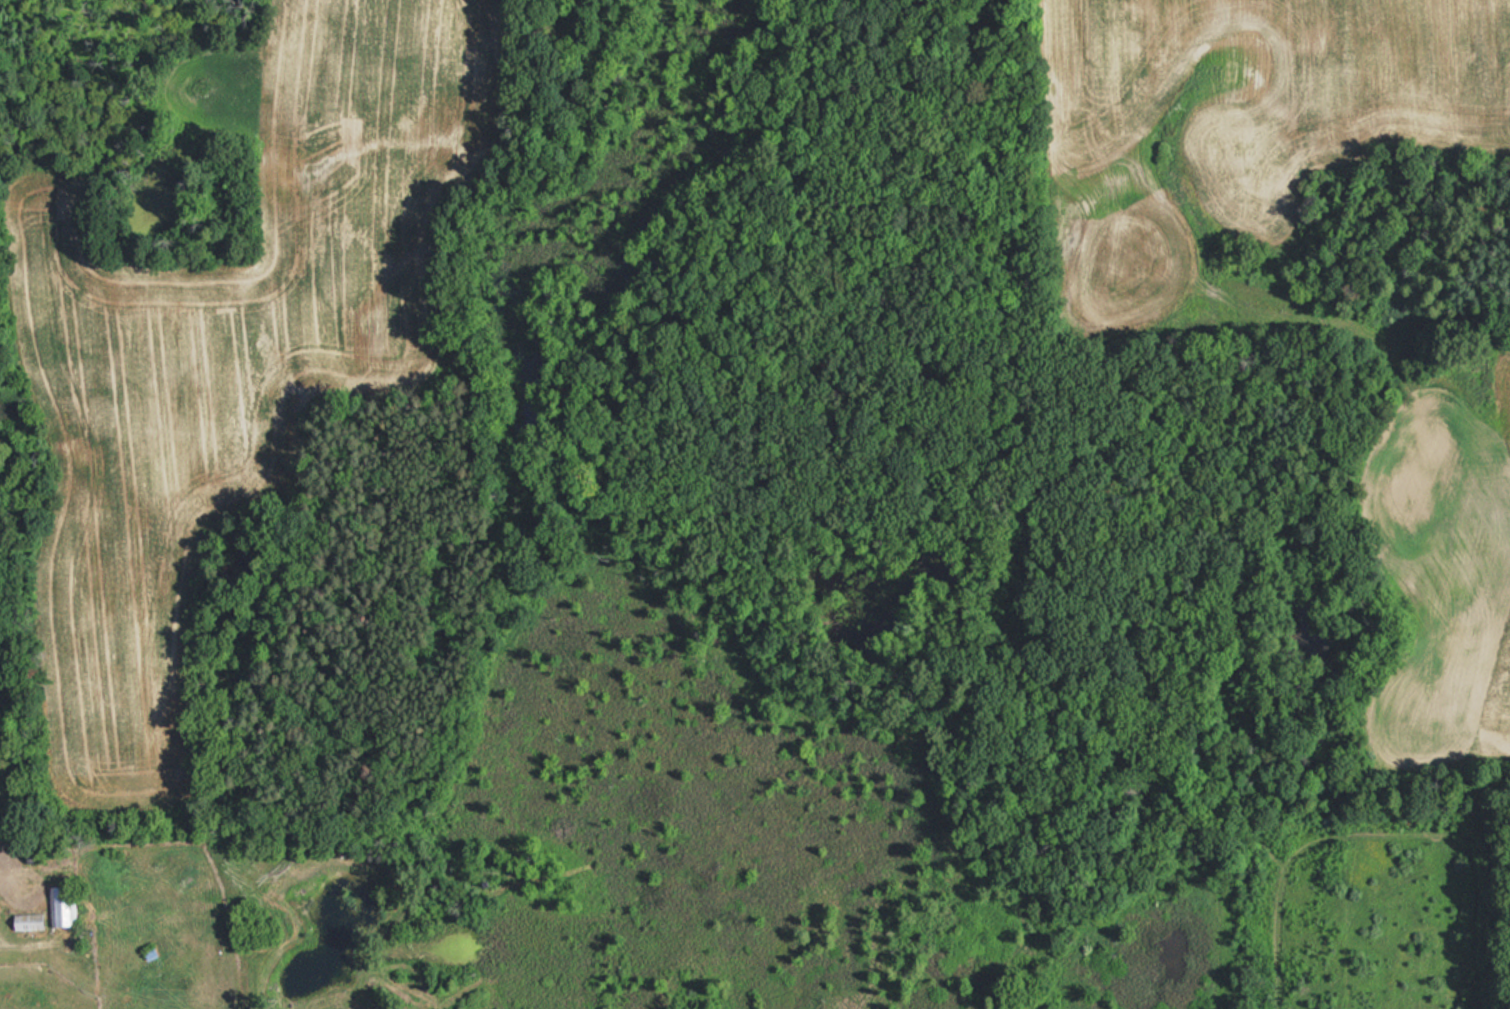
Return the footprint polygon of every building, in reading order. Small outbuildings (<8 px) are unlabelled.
[(51,885),(51,925),(75,925),(75,885),(51,885)] [(41,914),(12,914),(12,929),(41,929),(41,914)]
